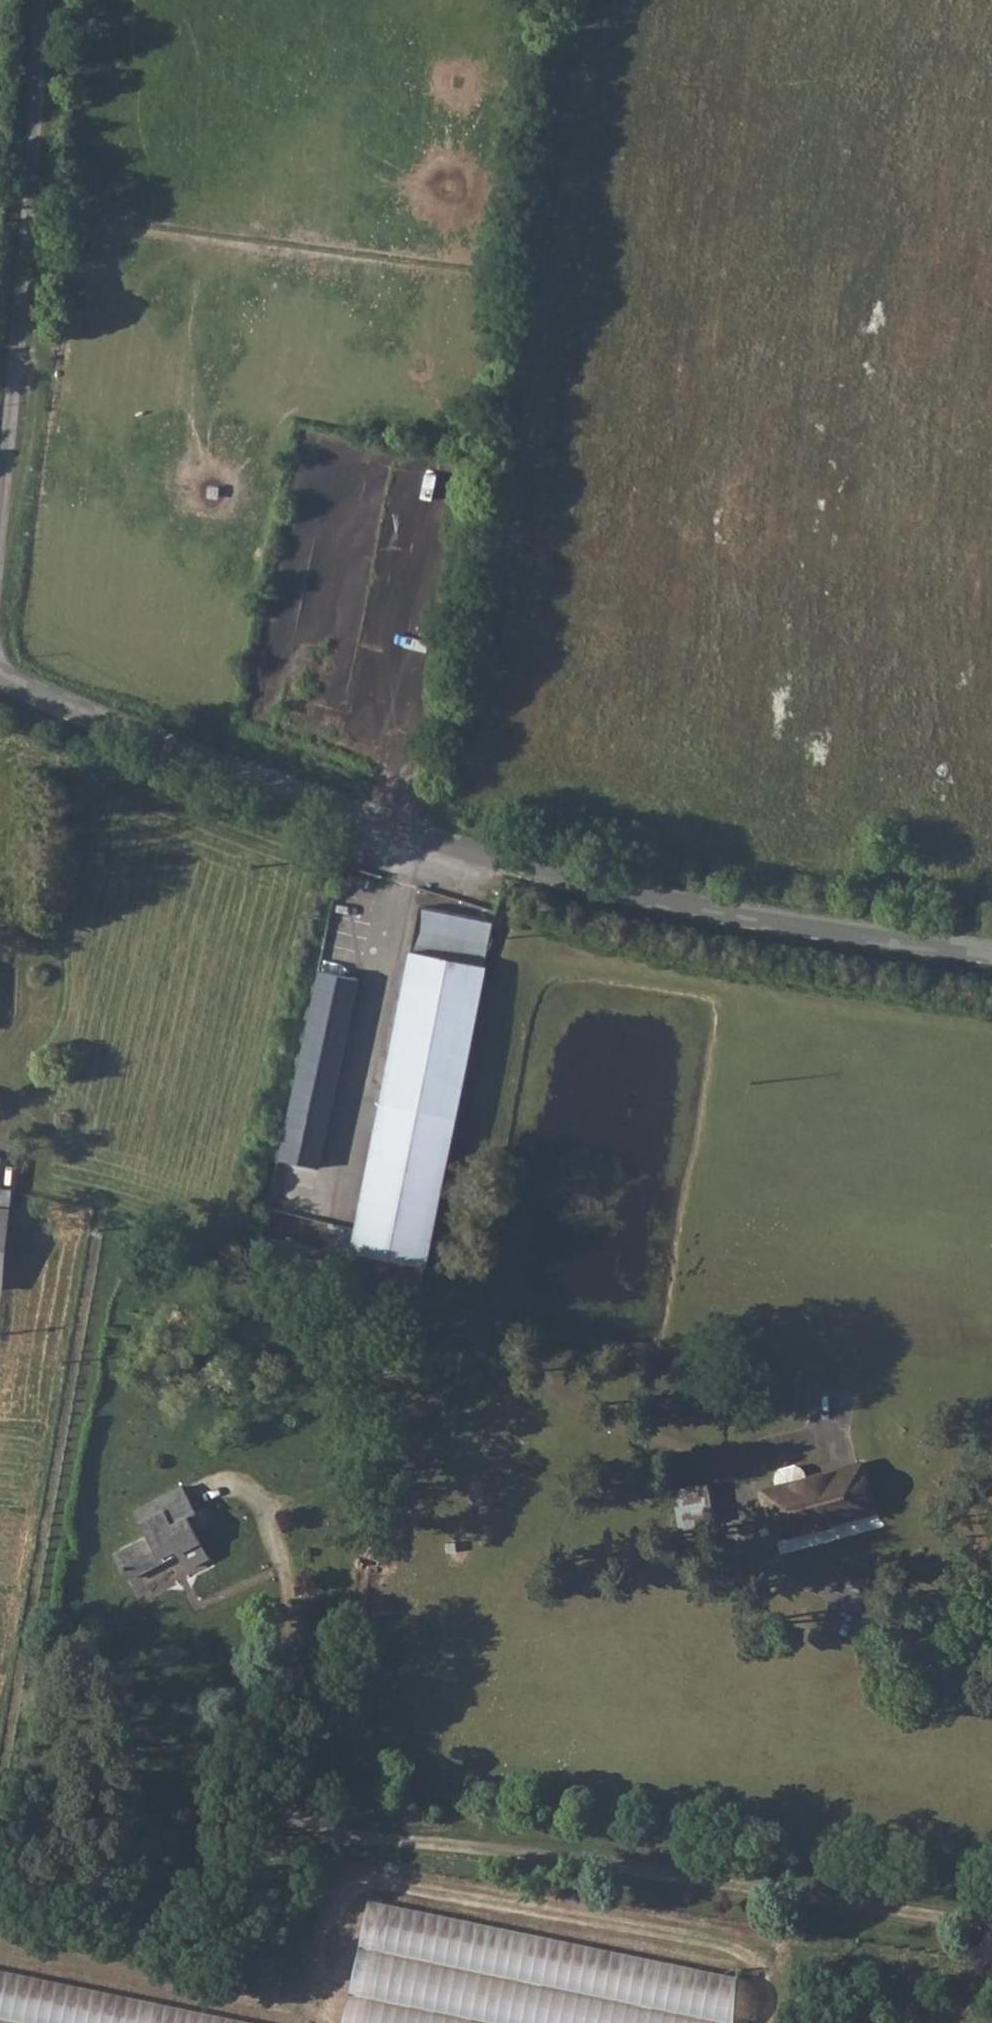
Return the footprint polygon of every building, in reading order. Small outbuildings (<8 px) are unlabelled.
[(423,1271),(494,935),(426,922),(386,1116),(365,1112),(337,1256),(423,1271)] [(327,1159),(367,955),(356,953),(357,947),(325,941),(287,1137),(310,1142),(307,1155),(327,1159)] [(2,1288),(11,1173),(0,1172),(0,1288),(2,1288)] [(782,1470),(771,1473),(783,1518),(881,1495),(870,1450),(810,1464),(808,1454),(804,1451),(799,1449),(785,1452),(782,1456),(779,1461),(782,1470)] [(707,1511),(702,1474),(665,1478),(670,1515),(707,1511)] [(182,1490),(136,1514),(146,1537),(114,1554),(126,1578),(176,1554),(184,1568),(205,1557),(186,1517),(192,1514),(182,1490)] [(739,1979),(370,1909),(345,2022),(736,2022),(739,1979)] [(0,1971),(0,2022),(249,2022),(0,1971)]
